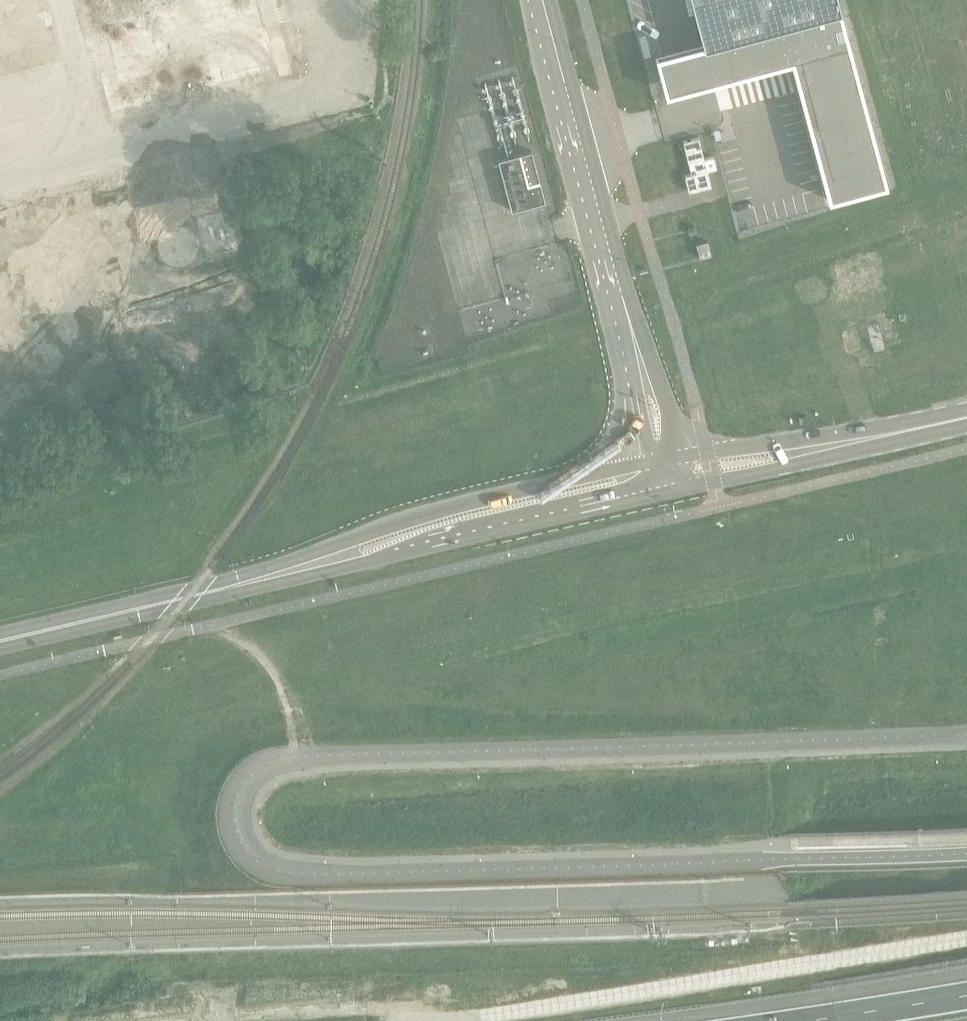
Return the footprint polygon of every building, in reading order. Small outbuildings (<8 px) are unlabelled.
[(703,43),(682,49),(656,57),(666,93),(692,86),(725,77),(791,58),(801,56),(810,91),(800,93),(807,116),(816,114),(832,173),(879,160),(848,45),(850,45),(838,0),(691,0),(703,43)] [(717,168),(714,156),(704,159),(699,138),(683,142),(691,174),(685,176),(689,192),(711,186),(707,171),(717,168)] [(545,202),(531,151),(498,160),(512,211),(545,202)] [(698,232),(696,224),(687,226),(690,235),(698,232)] [(708,240),(697,242),(700,258),(712,255),(708,240)]
